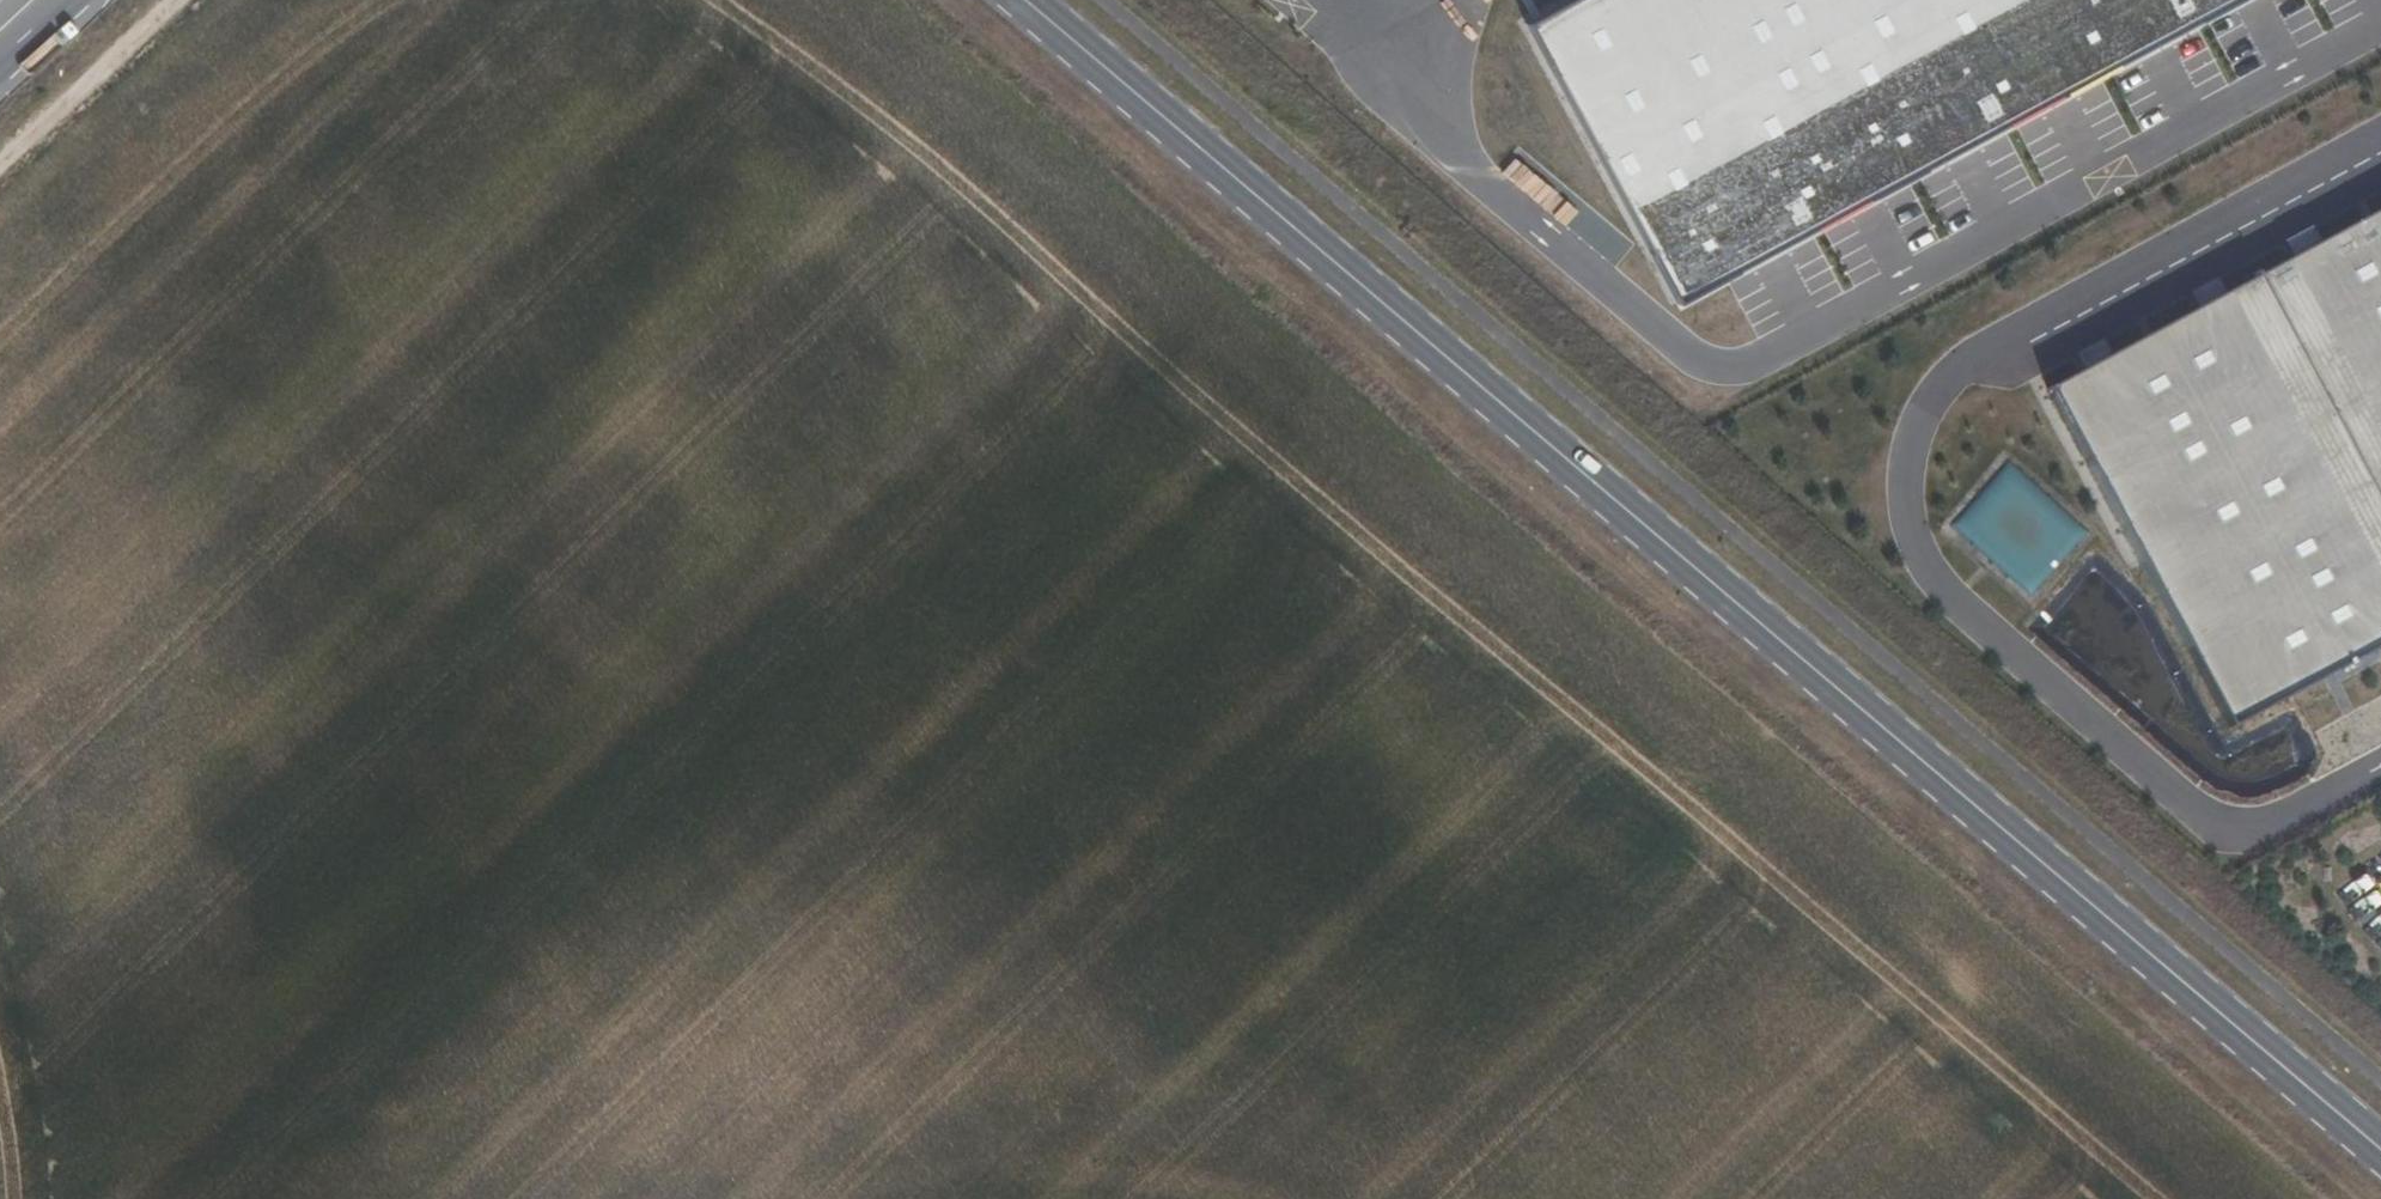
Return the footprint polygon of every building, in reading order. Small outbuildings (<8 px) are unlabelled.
[(1528,24),(1680,305),(2247,0),(1573,0),(1528,24)] [(2047,393),(2227,732),(2380,649),(2380,216),(2047,393)]
